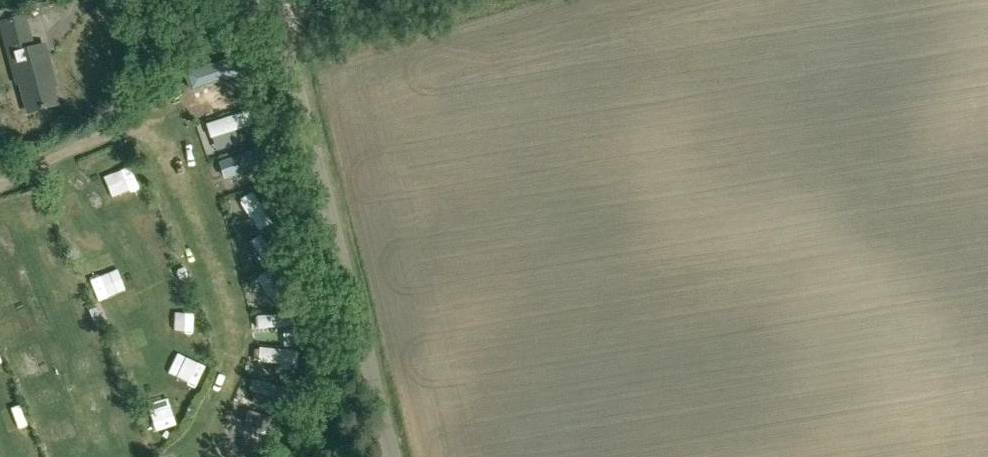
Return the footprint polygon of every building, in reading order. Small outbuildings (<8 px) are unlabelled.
[(52,75),(44,45),(41,46),(40,45),(32,47),(24,17),(1,23),(17,83),(20,82),(28,112),(57,104),(49,76),(52,75)] [(129,43),(127,59),(135,60),(137,44),(129,43)] [(217,63),(187,73),(195,96),(224,87),(217,63)] [(209,122),(216,151),(245,143),(241,128),(256,124),(253,111),(209,122)] [(62,115),(49,124),(55,134),(69,125),(62,115)] [(262,129),(250,132),(254,144),(265,141),(262,129)] [(267,146),(249,150),(251,158),(258,162),(270,159),(267,146)] [(248,179),(255,174),(242,156),(234,161),(248,179)] [(132,165),(112,175),(122,194),(141,184),(132,165)] [(276,186),(260,189),(263,204),(279,200),(276,186)] [(287,228),(273,231),(276,249),(291,246),(287,228)] [(295,261),(285,262),(286,270),(295,268),(295,261)] [(189,279),(184,267),(178,270),(177,273),(180,281),(183,282),(189,279)] [(297,271),(283,272),(285,284),(299,283),(297,271)] [(95,308),(89,311),(94,323),(100,320),(101,317),(98,309),(95,308)] [(302,326),(298,332),(299,349),(314,348),(313,335),(313,326),(304,326),(302,326)] [(305,352),(303,365),(315,366),(316,354),(305,352)] [(177,357),(171,375),(200,385),(207,366),(177,357)] [(301,369),(300,386),(314,387),(316,370),(301,369)] [(302,390),(299,402),(310,405),(314,393),(302,390)] [(282,407),(280,415),(294,419),(296,411),(282,407)] [(266,441),(269,430),(286,435),(289,423),(248,412),(242,434),(266,441)] [(269,455),(227,446),(224,456),(269,456),(269,455)]
